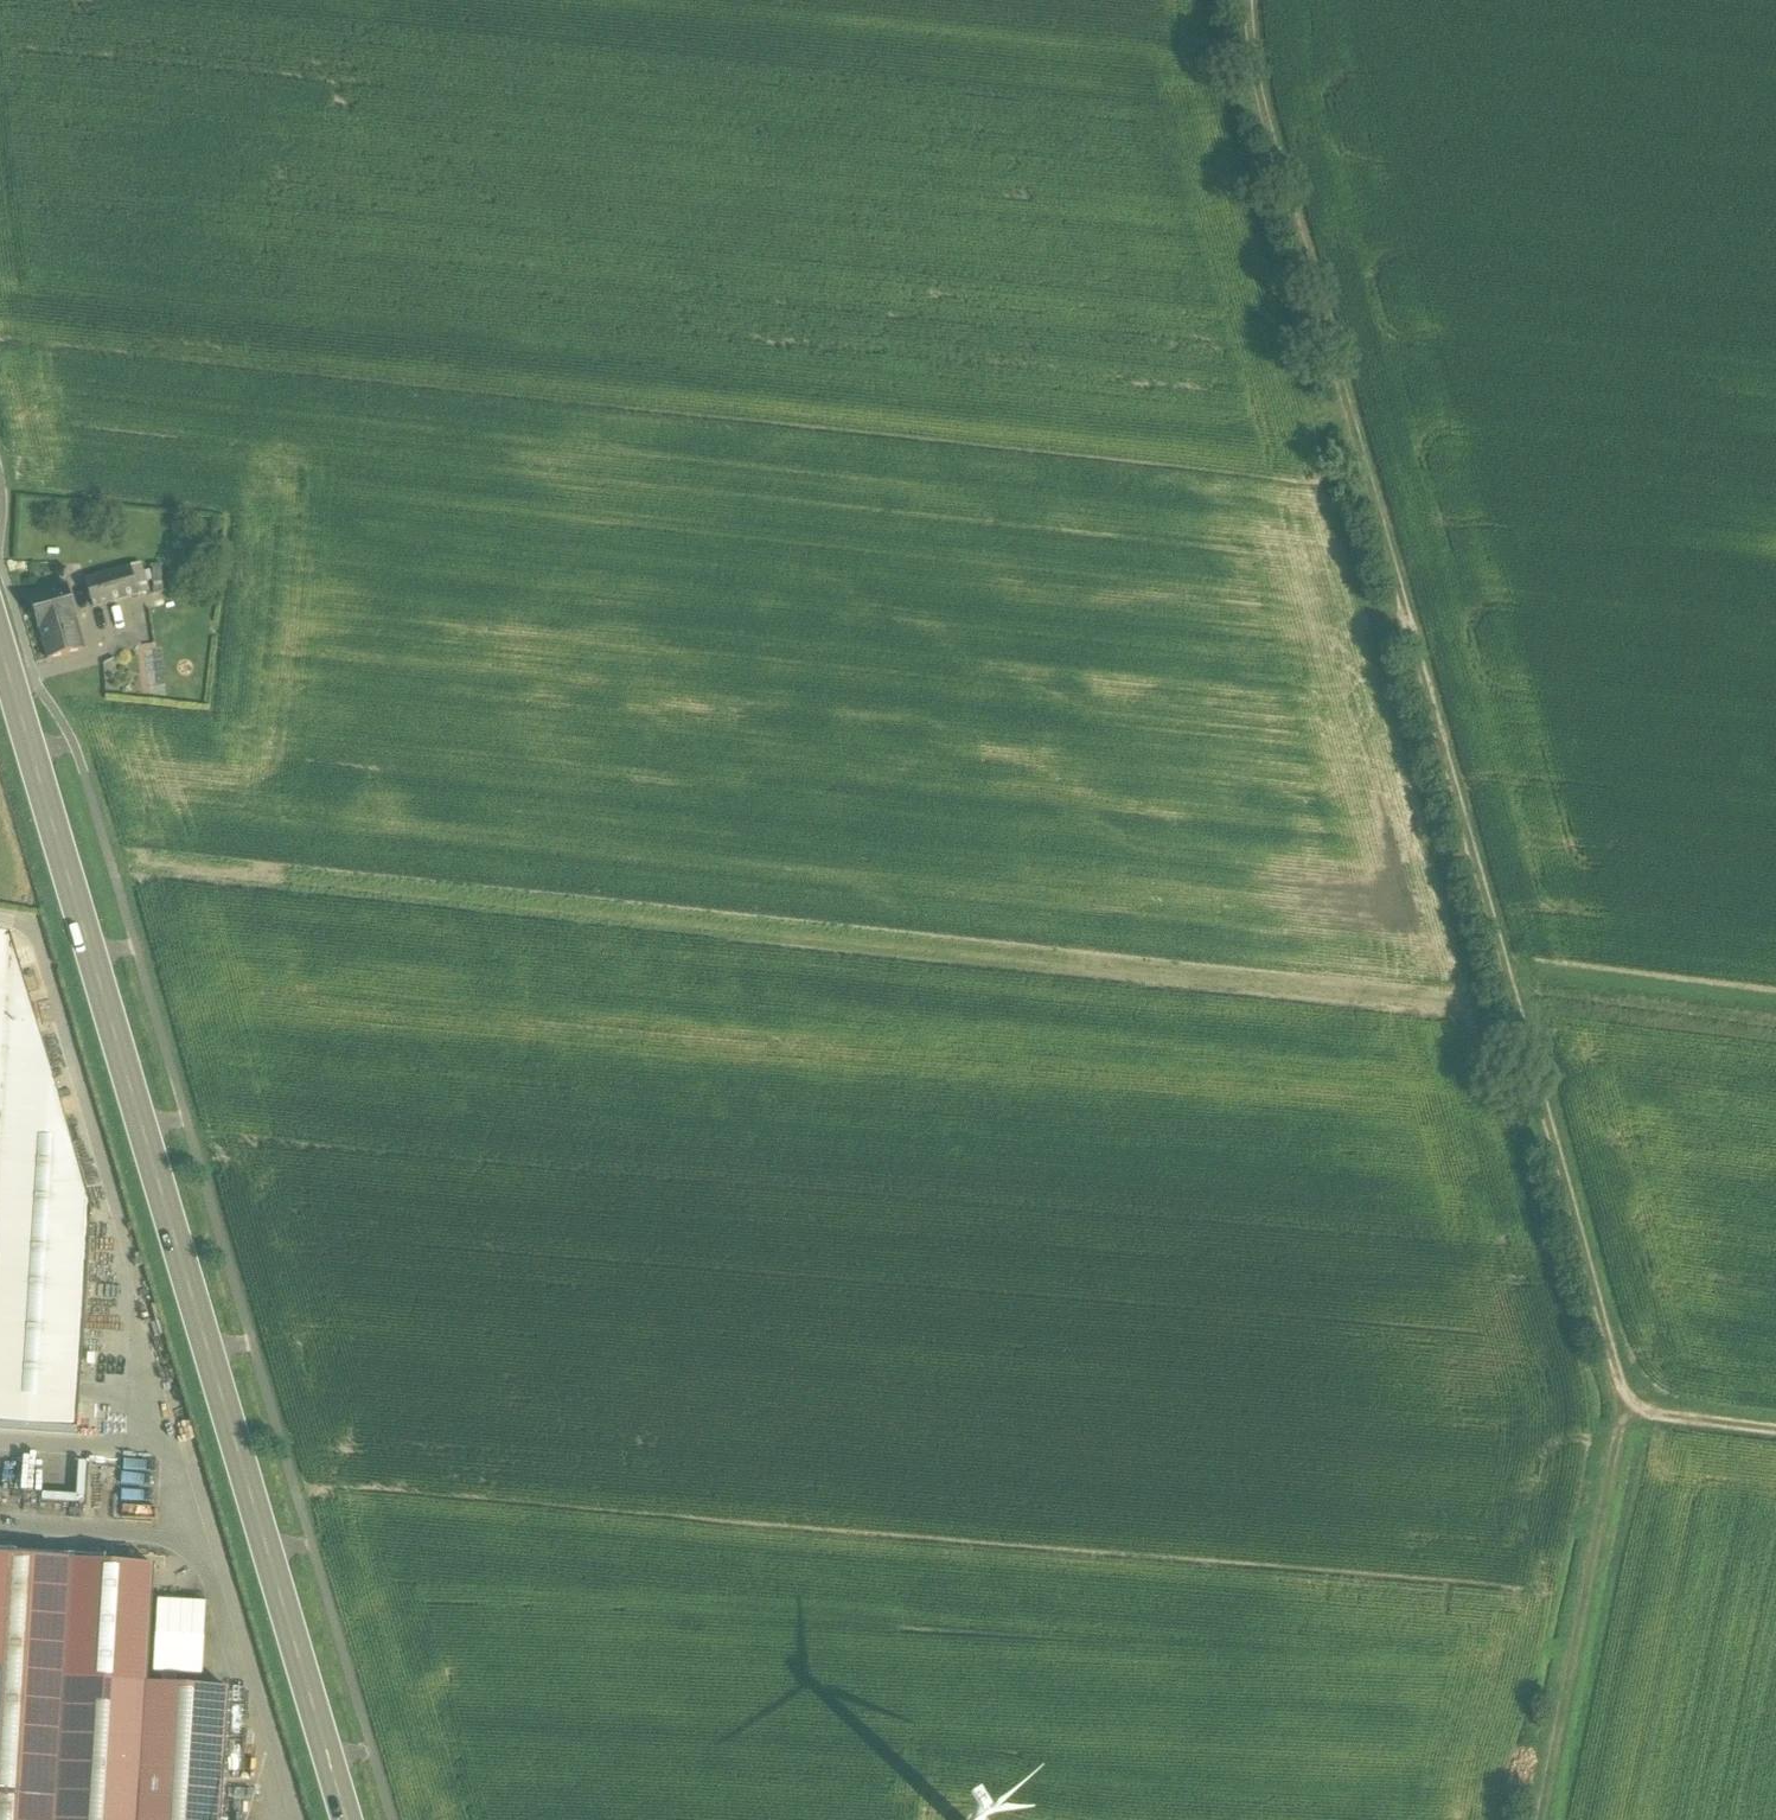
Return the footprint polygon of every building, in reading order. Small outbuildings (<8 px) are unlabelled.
[(139,564),(84,580),(92,608),(148,592),(139,564)] [(47,660),(84,650),(76,621),(76,620),(66,585),(28,595),(38,631),(39,630),(47,660)] [(92,1210),(11,939),(0,939),(0,1445),(76,1450),(92,1210)] [(221,1785),(180,1783),(186,1688),(62,1681),(69,1562),(0,1557),(0,1819),(218,1819),(221,1785)]
